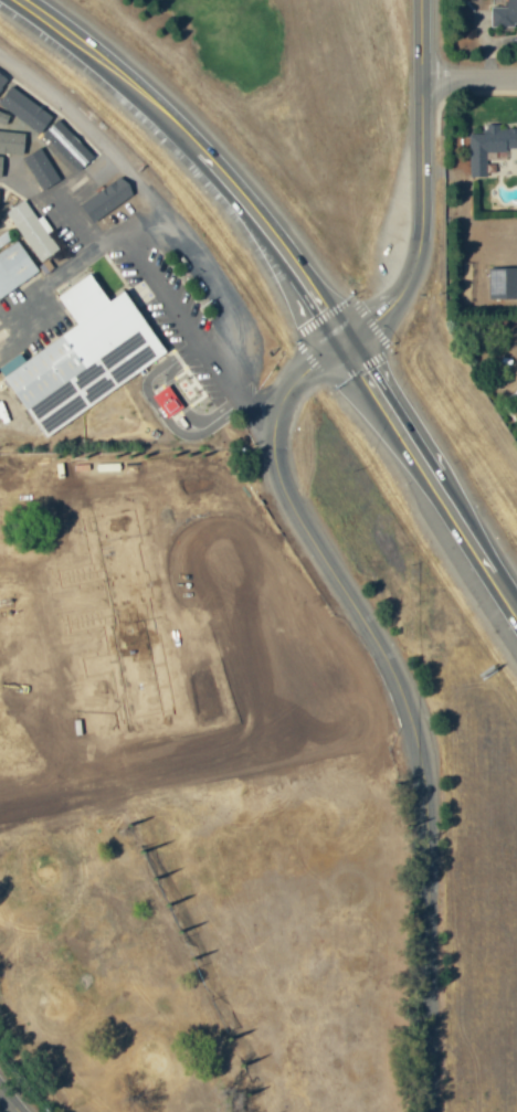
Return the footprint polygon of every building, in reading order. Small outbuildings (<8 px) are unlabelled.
[(507,6),(491,6),(491,27),(516,27),(516,0),(507,0),(507,6)] [(94,157),(58,119),(42,134),(77,172),(94,157)] [(487,176),(486,150),(516,150),(516,124),(483,124),(483,132),(469,133),(470,177),(487,176)] [(25,134),(0,130),(0,151),(21,155),(25,134)] [(23,157),(42,190),(60,180),(41,147),(23,157)] [(81,205),(94,222),(134,192),(121,174),(81,205)] [(61,248),(26,198),(6,211),(41,262),(61,248)] [(13,240),(8,231),(0,236),(0,249),(13,240)] [(39,270),(17,240),(0,252),(0,299),(39,270)] [(489,268),(490,299),(516,298),(516,267),(489,268)] [(126,290),(109,301),(92,273),(56,296),(76,327),(24,360),(20,354),(0,366),(0,369),(42,435),(168,355),(126,290)] [(24,359),(39,350),(34,341),(19,349),(24,359)] [(171,384),(154,393),(167,417),(184,408),(171,384)]
